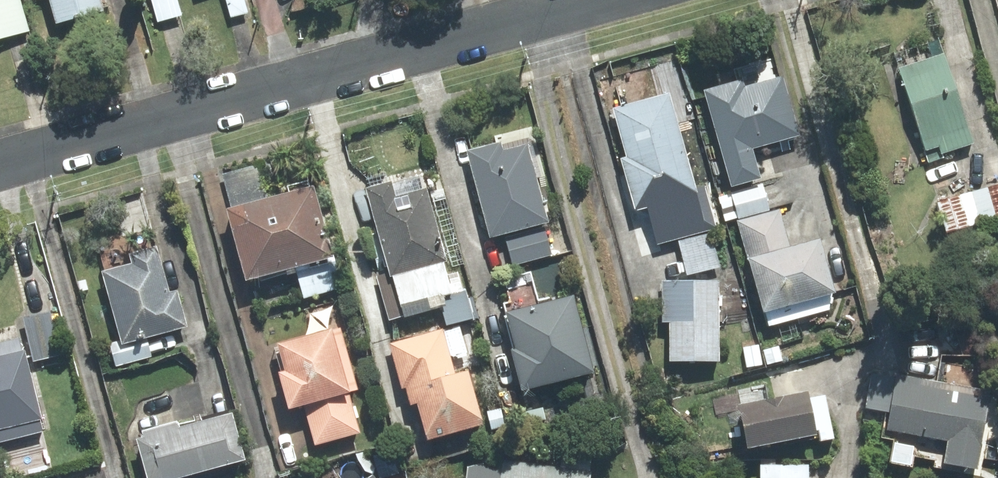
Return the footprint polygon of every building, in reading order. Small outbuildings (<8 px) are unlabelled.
[(25,31),(16,0),(0,0),(0,38),(25,31)] [(61,23),(105,10),(102,0),(55,0),(61,23)] [(943,59),(900,72),(929,162),(972,148),(943,59)] [(742,81),(710,91),(737,182),(758,175),(749,146),(797,132),(781,79),(744,89),(742,81)] [(696,192),(668,98),(620,112),(634,158),(627,160),(641,208),(696,192)] [(502,144),(472,151),(493,235),(550,221),(531,145),(504,152),(502,144)] [(424,180),(374,193),(405,308),(455,295),(424,180)] [(764,186),(734,193),(740,218),(771,210),(764,186)] [(939,203),(948,233),(997,219),(997,186),(939,203)] [(332,254),(314,189),(234,211),(253,276),(332,254)] [(779,214),(743,223),(769,323),(831,307),(813,242),(788,249),(779,214)] [(545,228),(507,237),(514,264),(551,254),(545,228)] [(711,234),(683,242),(691,274),(719,267),(711,234)] [(138,266),(108,273),(126,341),(186,325),(177,292),(170,294),(158,249),(135,255),(138,266)] [(719,283),(667,283),(667,320),(673,320),(673,358),(719,357),(719,283)] [(591,366),(574,300),(512,316),(529,382),(591,366)] [(51,315),(28,320),(38,359),(60,354),(51,315)] [(358,430),(331,332),(284,345),(299,401),(307,399),(318,441),(358,430)] [(443,335),(397,347),(411,398),(426,394),(436,433),(482,421),(469,373),(455,377),(443,335)] [(147,336),(112,345),(118,365),(152,356),(147,336)] [(0,342),(0,441),(43,430),(20,337),(0,342)] [(977,466),(989,402),(900,387),(893,425),(954,436),(949,461),(977,466)] [(810,396),(742,409),(749,443),(816,430),(810,396)] [(155,477),(167,477),(244,456),(233,416),(145,441),(155,477)] [(591,472),(483,457),(480,477),(590,477),(591,472)]
